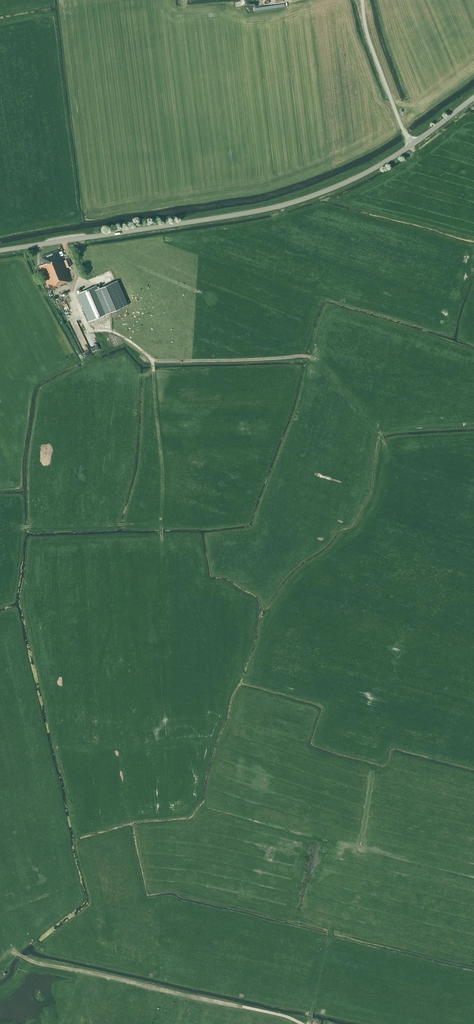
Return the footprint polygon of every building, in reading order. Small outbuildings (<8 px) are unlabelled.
[(62,261),(58,250),(41,257),(44,264),(36,267),(38,272),(41,271),(49,291),(67,284),(66,283),(71,281),(63,261),(62,261)] [(126,301),(116,277),(77,294),(89,322),(109,313),(107,309),(126,301)] [(78,339),(82,348),(88,346),(86,344),(83,345),(80,338),(78,339)]
